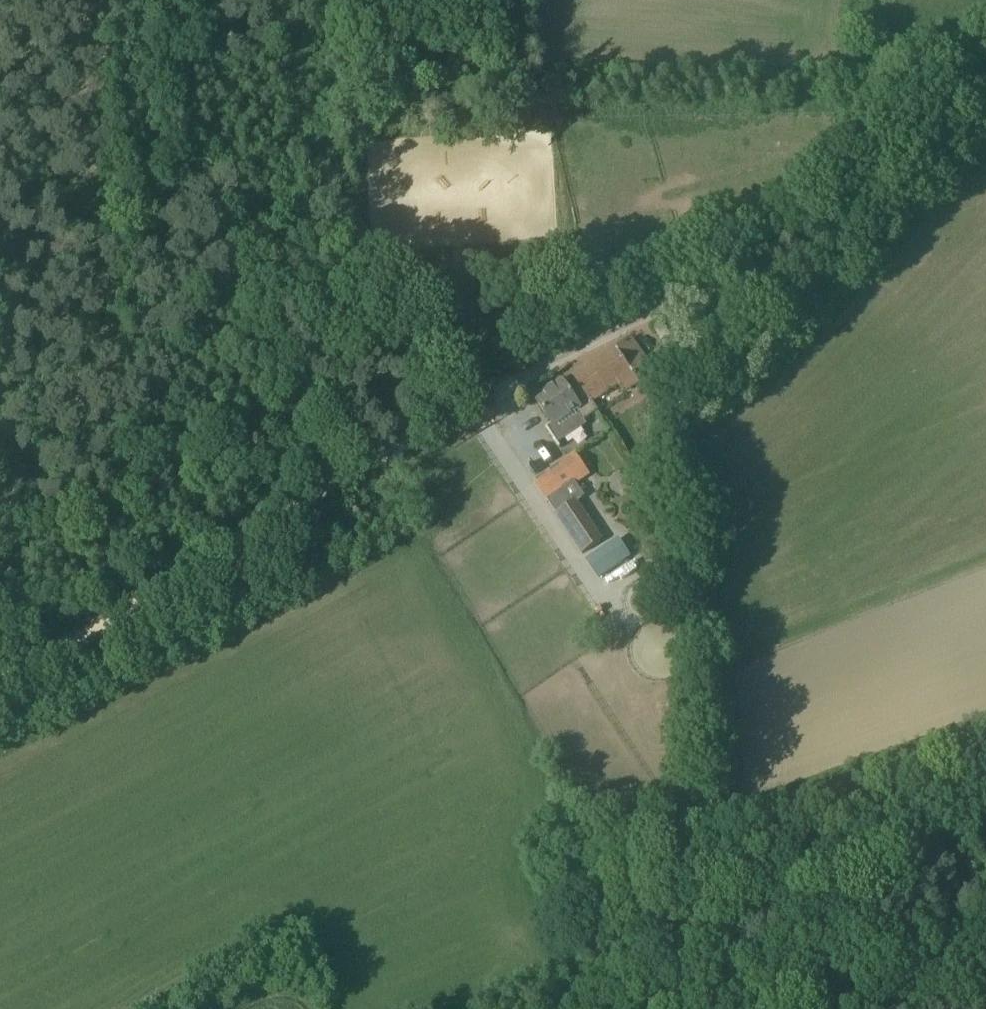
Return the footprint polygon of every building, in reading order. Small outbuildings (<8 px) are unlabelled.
[(668,352),(679,346),(673,335),(687,328),(680,317),(656,330),(668,352)] [(579,375),(595,400),(618,384),(626,395),(643,385),(633,372),(648,361),(632,338),(579,375)] [(595,400),(579,375),(565,384),(563,382),(536,400),(554,425),(550,428),(560,443),(586,426),(584,422),(598,412),(592,402),(595,400)] [(589,494),(579,480),(590,473),(576,454),(534,482),(548,501),(549,501),(558,513),(557,513),(584,553),(604,540),(578,502),(589,494)] [(599,575),(633,553),(622,536),(588,557),(599,575)]
